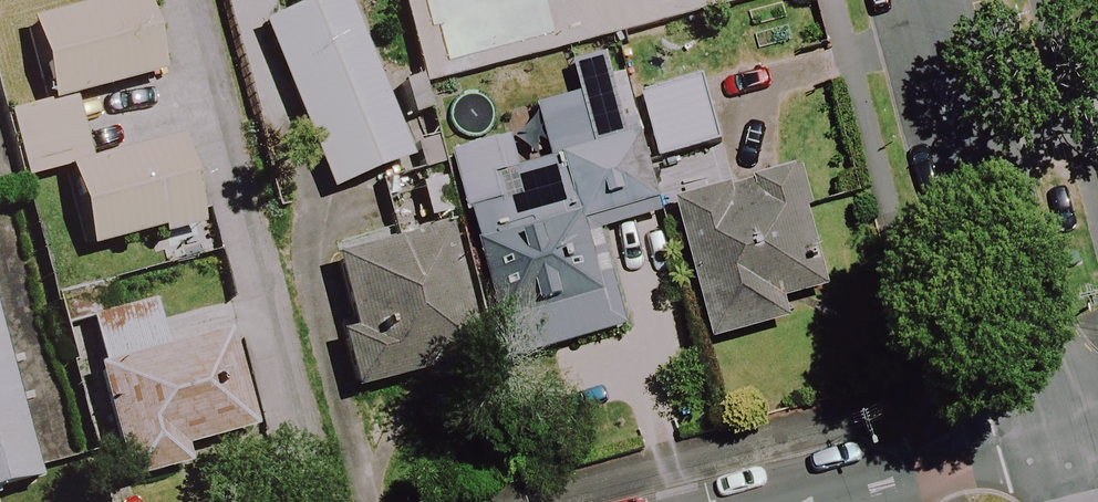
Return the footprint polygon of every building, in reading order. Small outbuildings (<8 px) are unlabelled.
[(70,102),(154,80),(133,0),(128,0),(24,27),(45,109),(1,120),(18,185),(59,174),(82,261),(194,231),(170,141),(86,163),(70,102)] [(390,132),(431,116),(420,87),(460,72),(444,30),(363,62),(338,0),(332,0),(260,28),(325,196),(403,166),(390,132)] [(534,45),(565,36),(693,0),(522,0),(534,45)] [(609,57),(573,67),(583,100),(503,122),(509,145),(453,161),(512,364),(553,352),(626,332),(591,212),(649,195),(609,57)] [(715,150),(701,90),(644,104),(659,164),(715,150)] [(824,294),(796,177),(677,206),(711,346),(789,327),(783,304),(824,294)] [(473,379),(443,239),(331,262),(346,336),(337,338),(348,394),(419,380),(421,390),(473,379)] [(161,356),(153,321),(121,328),(85,337),(121,487),(184,473),(180,455),(251,438),(228,340),(161,356)] [(0,447),(0,501),(14,501),(0,447)]
